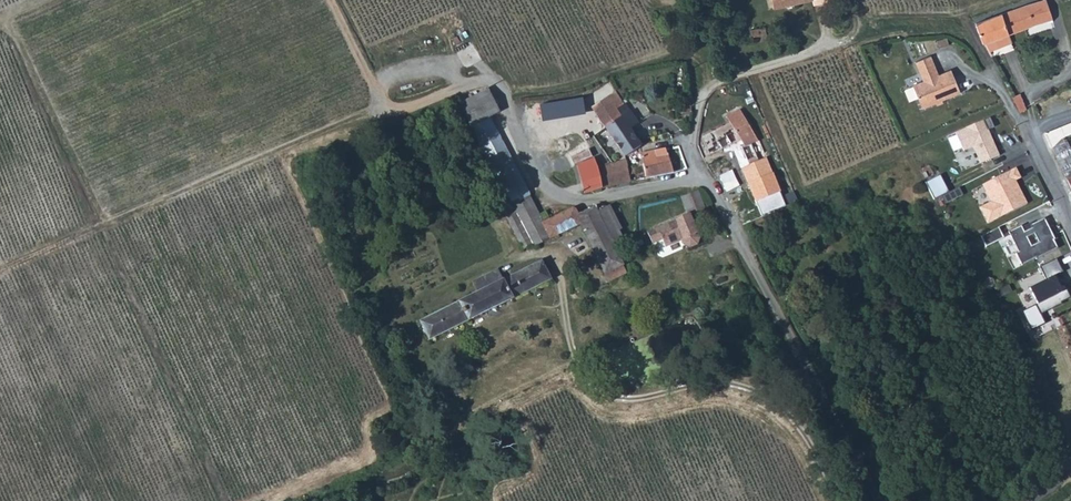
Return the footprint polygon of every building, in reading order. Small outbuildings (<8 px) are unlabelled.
[(1006,15),(1013,35),(1055,21),(1049,1),(1046,2),(1006,15)] [(1003,49),(1016,44),(1013,35),(1006,15),(978,25),(986,46),(989,44),(994,53),(1000,50),(997,42),(1000,40),(1003,49)] [(755,31),(757,46),(772,43),(770,29),(755,31)] [(914,87),(923,109),(961,93),(951,70),(939,76),(931,57),(916,63),(924,82),(914,87)] [(501,111),(490,89),(460,103),(496,171),(515,161),(491,117),(501,111)] [(626,105),(617,91),(601,101),(594,106),(628,154),(642,144),(619,109),(626,105)] [(1024,109),(1020,101),(1013,104),(1017,112),(1024,109)] [(684,104),(685,112),(693,112),(693,104),(684,104)] [(434,110),(425,114),(427,119),(437,114),(434,110)] [(747,146),(753,144),(761,141),(744,111),(731,117),(734,122),(743,140),(747,146)] [(1001,154),(985,120),(957,132),(966,151),(974,148),(982,163),(1001,154)] [(724,127),(734,144),(743,140),(734,122),(724,127)] [(724,127),(704,138),(711,155),(734,144),(724,127)] [(761,141),(753,144),(757,155),(761,164),(767,177),(775,174),(762,140),(761,141)] [(736,151),(741,162),(757,155),(753,144),(747,146),(736,151)] [(689,170),(681,146),(667,149),(675,172),(689,170)] [(649,178),(675,172),(667,149),(656,150),(657,155),(644,158),(649,178)] [(741,162),(745,171),(761,164),(757,155),(741,162)] [(624,183),(633,181),(632,175),(637,173),(635,166),(630,167),(628,159),(599,167),(596,158),(579,165),(586,193),(624,183)] [(514,205),(532,195),(515,161),(496,171),(510,199),(514,205)] [(745,171),(750,185),(767,177),(761,164),(745,171)] [(983,186),(992,202),(982,208),(990,225),(1030,205),(1018,180),(1023,178),(1018,168),(983,186)] [(758,203),(783,192),(775,174),(767,177),(750,185),(758,203)] [(935,199),(950,192),(942,175),(927,183),(935,199)] [(707,208),(699,191),(684,197),(692,214),(707,208)] [(532,195),(514,205),(510,199),(500,204),(525,250),(535,245),(536,247),(537,246),(583,224),(600,258),(611,280),(618,276),(616,273),(619,272),(617,269),(625,265),(616,246),(599,210),(597,206),(580,214),(577,207),(546,222),(532,195)] [(623,229),(625,228),(613,204),(599,210),(616,246),(624,243),(628,241),(623,229)] [(741,213),(746,225),(760,218),(755,206),(741,213)] [(680,227),(687,224),(684,218),(659,228),(667,247),(686,239),(683,232),(680,227)] [(1059,248),(1046,220),(1034,226),(1035,229),(1026,233),(1023,226),(1012,232),(1022,253),(1020,254),(1025,265),(1059,248)] [(987,245),(1004,239),(1000,229),(984,235),(987,245)] [(554,280),(544,260),(506,279),(515,299),(554,280)] [(474,281),(479,291),(461,301),(470,320),(515,299),(506,279),(500,268),(474,281)] [(840,286),(834,275),(816,285),(822,296),(840,286)] [(1058,276),(1032,289),(1044,314),(1064,303),(1062,298),(1068,295),(1058,276)] [(470,320),(461,301),(422,320),(431,339),(470,320)]
